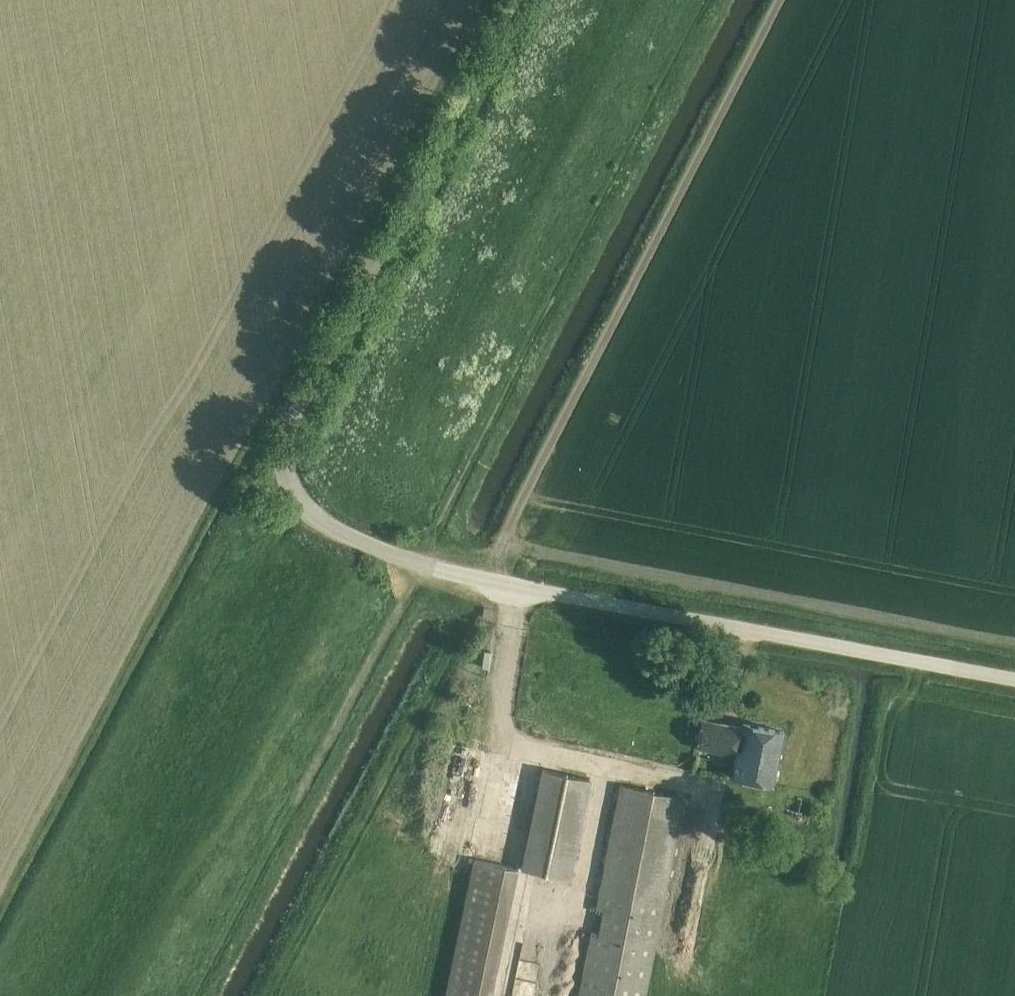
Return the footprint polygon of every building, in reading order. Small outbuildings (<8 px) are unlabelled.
[(736,755),(732,776),(771,783),(782,731),(743,723),(742,727),(703,720),(697,747),(736,755)] [(542,769),(534,808),(521,868),(569,878),(589,778),(542,769)] [(613,823),(579,995),(643,995),(684,797),(621,784),(613,823)] [(517,868),(473,860),(446,995),(491,995),(517,868)]
